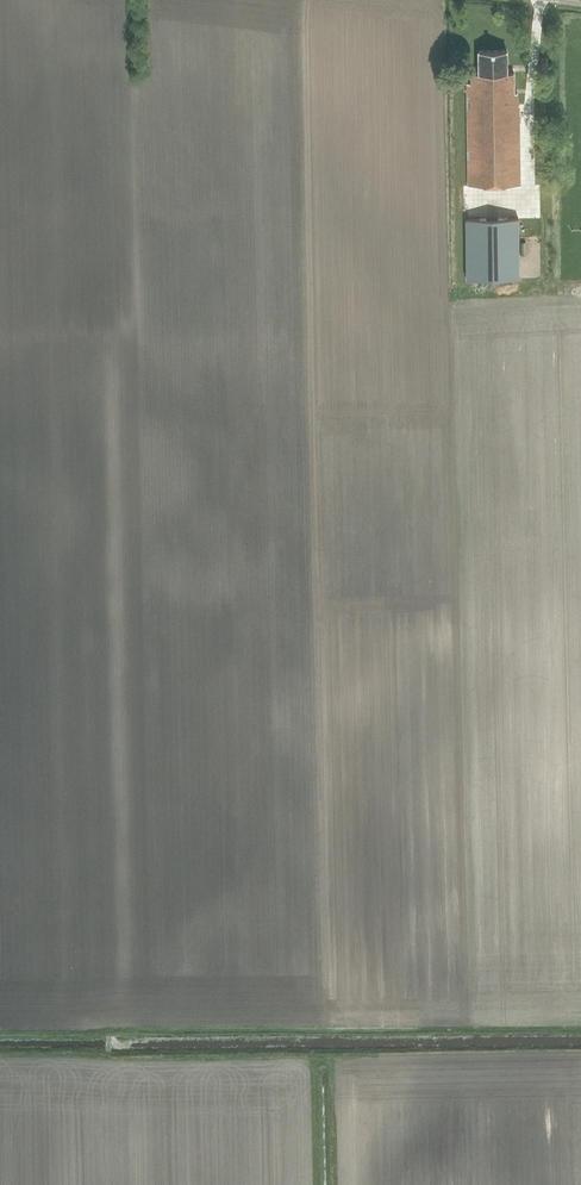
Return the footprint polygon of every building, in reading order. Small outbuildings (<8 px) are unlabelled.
[(469,188),(522,188),(521,108),(519,108),(519,97),(515,97),(515,75),(508,75),(508,53),(479,53),(479,75),(472,76),(472,87),(468,87),(469,188)] [(469,283),(521,281),(520,221),(467,222),(469,283)]
